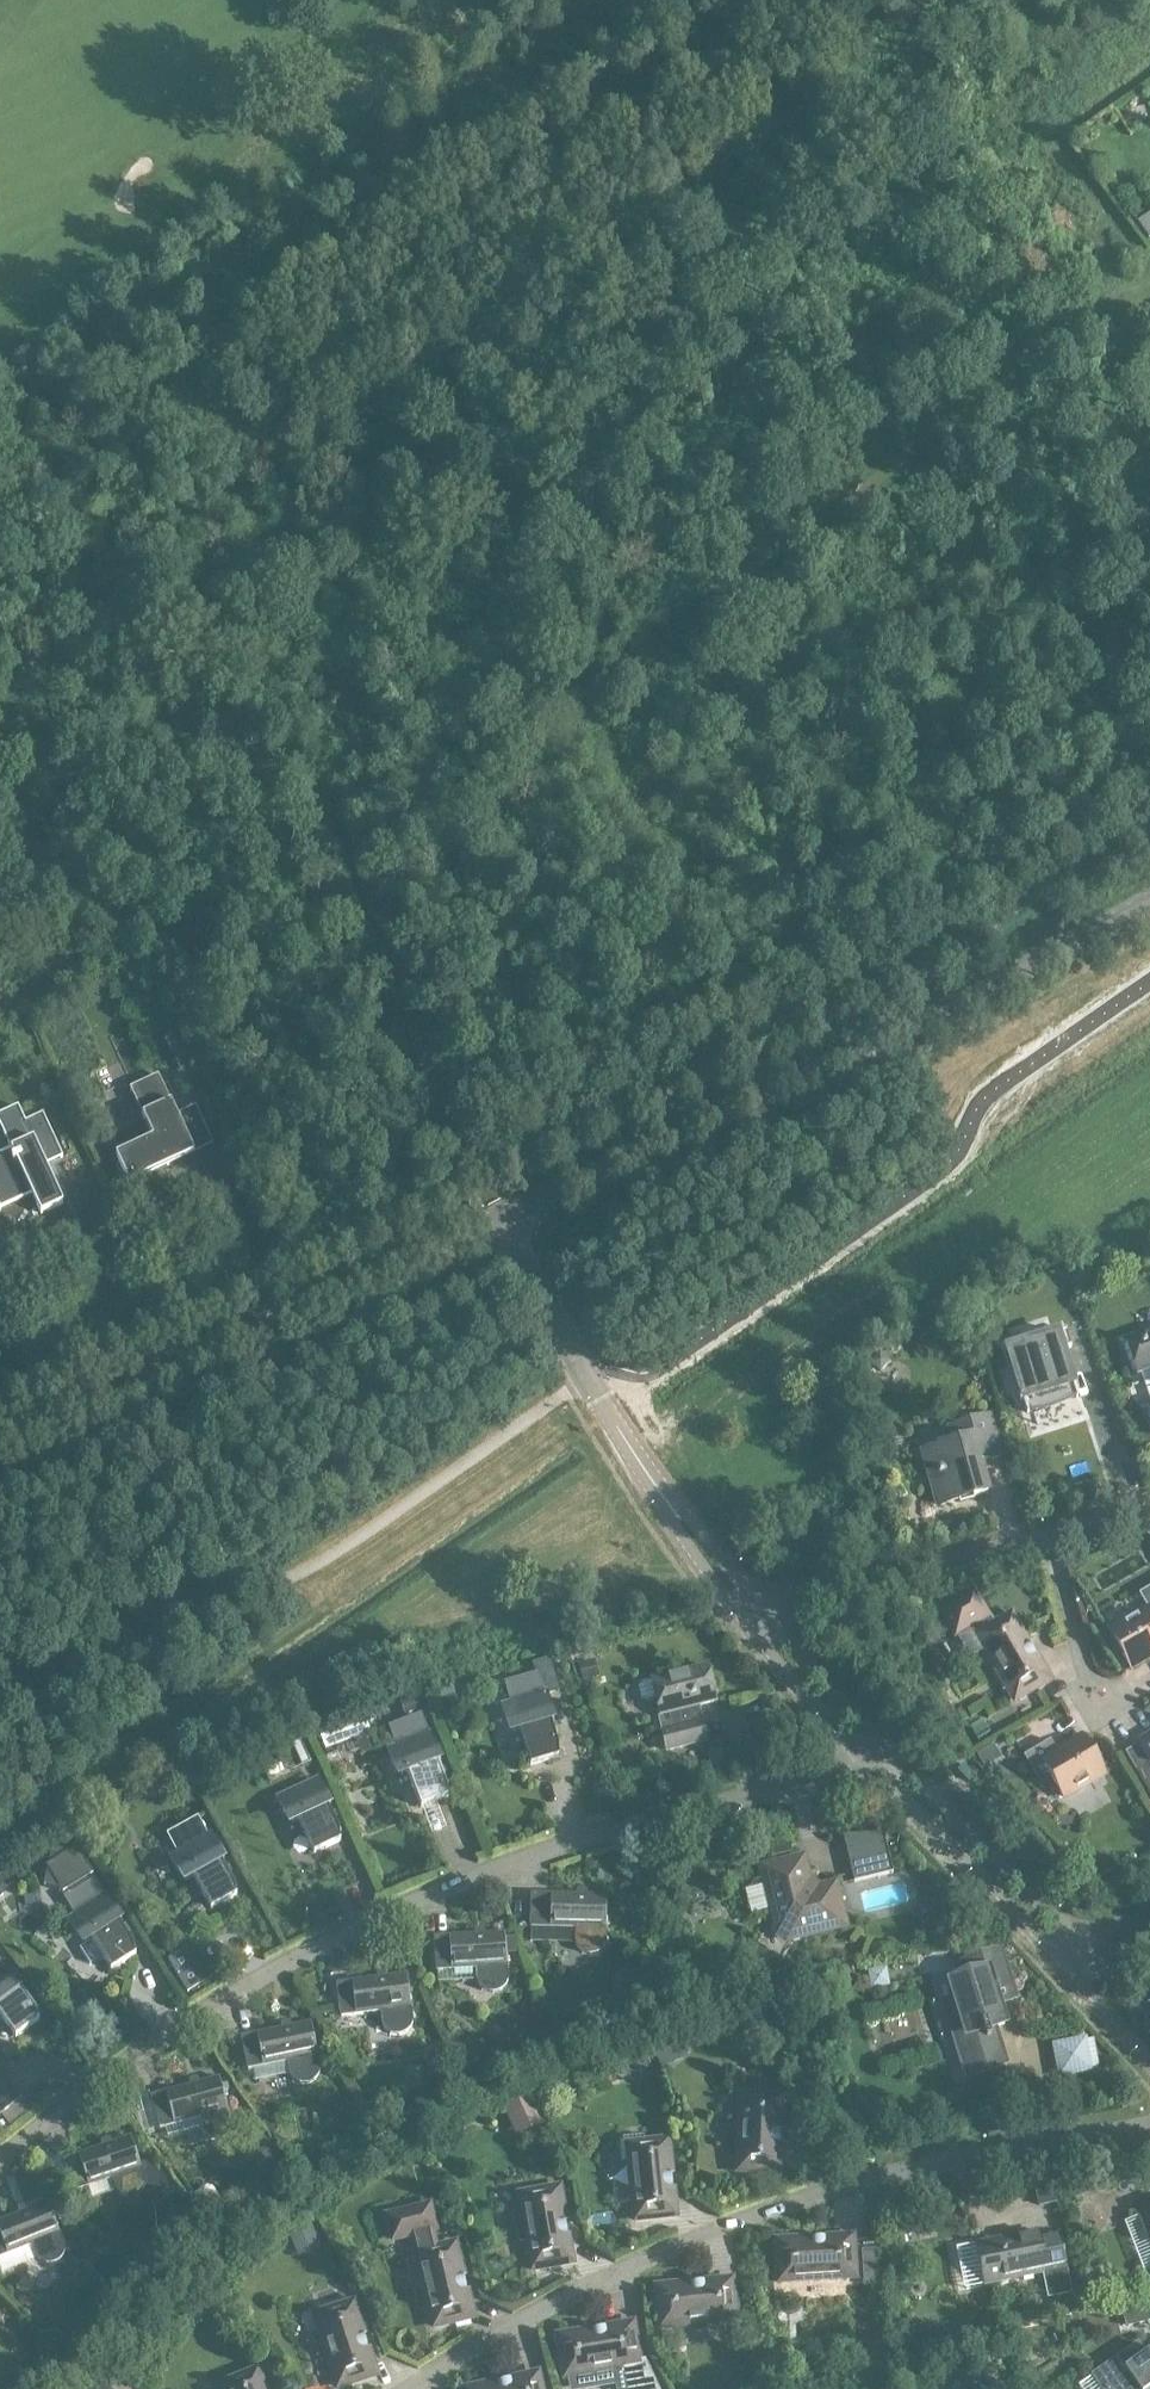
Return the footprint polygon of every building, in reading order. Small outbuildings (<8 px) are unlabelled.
[(1141,226),(1138,222),(1137,223),(1149,240),(1149,239),(1149,220),(1141,226)] [(186,1036),(169,1045),(183,1077),(199,1070),(186,1036)] [(177,1115),(159,1076),(131,1088),(154,1138),(117,1155),(129,1183),(169,1165),(166,1158),(210,1138),(196,1107),(177,1115)] [(31,1189),(38,1204),(37,1204),(41,1214),(63,1204),(45,1165),(42,1158),(58,1151),(61,1157),(63,1157),(43,1114),(26,1122),(18,1106),(0,1115),(0,1124),(12,1151),(0,1156),(0,1203),(31,1189)] [(1066,1330),(1007,1349),(1021,1393),(1018,1393),(1021,1401),(1023,1401),(1027,1413),(1029,1413),(1028,1410),(1076,1394),(1077,1397),(1078,1397),(1063,1350),(1071,1348),(1066,1330)] [(1126,1341),(1137,1374),(1149,1369),(1149,1333),(1126,1341)] [(954,1443),(931,1449),(923,1451),(938,1505),(973,1495),(973,1496),(988,1492),(980,1462),(1000,1457),(989,1417),(950,1428),(954,1443)] [(1110,1633),(1113,1638),(1111,1643),(1115,1650),(1120,1651),(1130,1668),(1149,1656),(1149,1588),(1141,1594),(1149,1609),(1110,1633)] [(974,1592),(941,1611),(956,1636),(973,1626),(994,1662),(993,1666),(995,1669),(997,1672),(1001,1674),(1016,1700),(1049,1681),(1010,1615),(993,1625),(974,1592)] [(593,1660),(581,1663),(585,1679),(598,1676),(593,1660)] [(707,1667),(652,1681),(643,1683),(639,1687),(642,1698),(647,1700),(656,1698),(660,1714),(658,1715),(662,1732),(667,1751),(705,1742),(696,1707),(716,1702),(707,1667)] [(520,1730),(531,1766),(559,1758),(559,1748),(551,1721),(554,1720),(546,1693),(543,1694),(537,1674),(506,1683),(507,1685),(511,1684),(516,1702),(502,1706),(503,1707),(507,1720),(514,1732),(520,1730)] [(489,1715),(499,1711),(491,1688),(480,1692),(489,1715)] [(451,1690),(436,1694),(442,1712),(456,1708),(451,1690)] [(421,1692),(398,1701),(404,1717),(428,1708),(421,1692)] [(949,1705),(935,1714),(944,1727),(957,1718),(949,1705)] [(421,1716),(390,1727),(391,1729),(395,1727),(398,1735),(394,1736),(398,1746),(388,1750),(389,1751),(394,1764),(402,1775),(408,1773),(421,1808),(449,1797),(448,1787),(438,1762),(441,1760),(431,1734),(428,1735),(421,1716)] [(366,1720),(319,1737),(324,1752),(371,1735),(366,1720)] [(1093,1755),(1083,1738),(1057,1753),(1050,1741),(1024,1756),(1038,1779),(1049,1772),(1063,1797),(1104,1773),(1101,1768),(1102,1763),(1098,1757),(1093,1755)] [(1149,1760),(1149,1738),(1140,1744),(1149,1760)] [(993,1748),(978,1758),(986,1771),(1001,1762),(993,1748)] [(299,1820),(314,1854),(341,1841),(339,1831),(328,1807),(331,1805),(319,1779),(277,1798),(278,1800),(284,1812),(293,1823),(299,1820)] [(208,1836),(198,1819),(169,1835),(179,1853),(171,1857),(171,1858),(172,1858),(178,1870),(188,1880),(193,1877),(211,1910),(237,1895),(235,1885),(222,1862),(225,1860),(211,1835),(208,1836)] [(882,1830),(842,1837),(855,1882),(894,1871),(882,1830)] [(48,1870),(45,1883),(45,1885),(60,1889),(63,1894),(67,1891),(74,1903),(71,1906),(76,1915),(68,1920),(68,1922),(76,1933),(86,1942),(92,1939),(111,1970),(136,1955),(133,1945),(119,1922),(122,1921),(107,1896),(104,1898),(93,1881),(90,1876),(93,1875),(77,1848),(68,1853),(53,1850),(49,1865),(46,1867),(48,1870)] [(802,1861),(764,1870),(779,1931),(789,1938),(842,1924),(884,1914),(875,1877),(855,1882),(815,1892),(813,1896),(806,1891),(808,1887),(802,1861)] [(6,1893),(7,1886),(16,1880),(8,1868),(0,1874),(0,1897),(6,1893)] [(708,1868),(680,1875),(684,1893),(713,1886),(708,1868)] [(606,1941),(606,1940),(608,1896),(531,1894),(530,1928),(575,1929),(575,1941),(575,1942),(575,1944),(577,1947),(579,1950),(581,1952),(584,1954),(585,1954),(587,1955),(589,1955),(592,1955),(595,1955),(598,1953),(601,1951),(603,1949),(604,1948),(605,1946),(606,1943),(606,1941)] [(751,1923),(770,1920),(767,1895),(748,1897),(751,1923)] [(508,1978),(508,1977),(507,1954),(506,1939),(505,1933),(434,1937),(436,1971),(476,1969),(477,1980),(477,1982),(478,1983),(478,1985),(479,1986),(481,1989),(483,1990),(485,1992),(489,1993),(492,1994),(495,1993),(498,1992),(501,1991),(503,1990),(504,1989),(506,1986),(507,1985),(507,1983),(508,1982),(508,1980),(508,1978)] [(515,1938),(506,1939),(507,1954),(516,1954),(515,1938)] [(216,1975),(197,1942),(170,1958),(189,1991),(216,1975)] [(980,1955),(963,1963),(967,1976),(951,1981),(967,2033),(956,2037),(968,2077),(1005,2066),(996,2036),(990,2037),(988,2030),(1004,2025),(993,1987),(1009,1982),(1000,1951),(981,1955),(981,1954),(980,1955)] [(918,1962),(921,1982),(942,1978),(939,1958),(918,1962)] [(16,2038),(40,2020),(36,2010),(20,1989),(23,1987),(6,1964),(3,1966),(0,1962),(0,2016),(16,2038)] [(873,1988),(888,1985),(885,1970),(870,1973),(873,1988)] [(413,2020),(413,2018),(408,1974),(336,1983),(341,2018),(380,2012),(382,2024),(383,2027),(384,2028),(385,2030),(387,2032),(388,2033),(391,2035),(393,2035),(394,2036),(398,2036),(399,2036),(401,2036),(403,2035),(404,2035),(407,2033),(409,2031),(411,2028),(412,2026),(413,2025),(413,2023),(413,2022),(413,2020)] [(321,2069),(320,2066),(312,2022),(241,2037),(248,2070),(287,2062),(290,2074),(290,2075),(291,2077),(292,2078),(293,2079),(295,2082),(298,2083),(301,2084),(305,2085),(306,2085),(310,2084),(313,2083),(315,2081),(316,2080),(317,2078),(318,2077),(319,2075),(320,2074),(320,2072),(320,2071),(321,2069)] [(1084,2040),(1055,2046),(1060,2075),(1090,2070),(1084,2040)] [(440,2049),(427,2057),(434,2068),(447,2061),(440,2049)] [(646,2055),(632,2059),(636,2073),(650,2068),(646,2055)] [(5,2074),(0,2078),(0,2115),(23,2096),(5,2074)] [(232,2122),(231,2120),(220,2077),(150,2096),(159,2129),(198,2119),(201,2128),(201,2130),(202,2131),(203,2133),(205,2135),(207,2137),(209,2138),(210,2139),(214,2140),(215,2140),(219,2140),(222,2139),(225,2137),(226,2136),(227,2135),(229,2133),(230,2131),(231,2130),(231,2128),(232,2126),(232,2125),(232,2123),(232,2122)] [(353,2093),(345,2096),(352,2111),(359,2108),(353,2093)] [(533,2093),(503,2105),(516,2136),(546,2123),(533,2093)] [(781,2096),(743,2095),(741,2127),(739,2130),(738,2134),(738,2137),(741,2141),(739,2172),(777,2173),(781,2096)] [(622,2160),(630,2160),(632,2176),(630,2180),(630,2183),(631,2187),(634,2190),(637,2221),(675,2217),(667,2140),(644,2143),(643,2134),(623,2136),(620,2141),(622,2160)] [(145,2188),(146,2186),(153,2190),(155,2197),(157,2231),(190,2219),(150,2161),(141,2164),(131,2136),(63,2160),(74,2192),(112,2179),(116,2190),(117,2191),(119,2194),(120,2195),(121,2196),(124,2198),(126,2198),(127,2199),(131,2199),(134,2199),(135,2198),(137,2198),(140,2196),(141,2195),(143,2192),(144,2191),(145,2190),(145,2188)] [(529,2240),(534,2270),(571,2263),(558,2188),(521,2194),(526,2225),(524,2229),(524,2233),(526,2237),(529,2240)] [(205,2218),(221,2205),(209,2191),(194,2204),(205,2218)] [(64,2243),(48,2202),(0,2221),(0,2258),(31,2246),(35,2255),(36,2256),(36,2258),(37,2259),(39,2260),(40,2261),(41,2262),(44,2264),(47,2265),(51,2265),(54,2264),(56,2264),(57,2263),(60,2261),(61,2260),(62,2259),(63,2257),(64,2256),(64,2254),(65,2253),(65,2251),(65,2250),(65,2248),(65,2246),(64,2243)] [(423,2288),(423,2291),(425,2295),(428,2297),(436,2327),(473,2318),(454,2243),(435,2248),(431,2231),(435,2229),(430,2206),(388,2217),(393,2240),(413,2235),(425,2283),(423,2288)] [(1149,2237),(1149,2212),(1142,2216),(1149,2237)] [(310,2225),(289,2236),(299,2258),(321,2247),(310,2225)] [(1044,2273),(1048,2298),(1071,2293),(1059,2235),(1038,2239),(1037,2232),(1012,2237),(1013,2240),(1003,2242),(1002,2239),(977,2244),(985,2285),(1044,2273)] [(853,2238),(792,2241),(794,2279),(811,2278),(814,2281),(818,2281),(822,2280),(825,2278),(856,2276),(853,2238)] [(733,2281),(656,2289),(660,2327),(692,2323),(695,2325),(699,2326),(703,2325),(706,2322),(736,2319),(733,2281)] [(330,2358),(339,2388),(376,2376),(352,2303),(330,2310),(334,2324),(321,2328),(326,2345),(324,2349),(325,2352),(327,2356),(330,2358)] [(1126,2327),(1149,2321),(1149,2305),(1123,2312),(1126,2327)] [(640,2361),(634,2325),(558,2338),(565,2375),(596,2370),(600,2371),(604,2372),(607,2370),(610,2367),(622,2365),(625,2378),(631,2377),(633,2388),(659,2388),(654,2379),(651,2379),(649,2369),(647,2369),(645,2360),(640,2361)] [(1038,2333),(1020,2329),(1017,2344),(1035,2348),(1038,2333)] [(1092,2376),(1102,2388),(1149,2388),(1149,2351),(1145,2354),(1138,2344),(1092,2376)] [(256,2370),(234,2379),(238,2388),(264,2388),(256,2370)] [(474,2388),(542,2388),(539,2375),(474,2388)] [(978,2385),(985,2388),(996,2388),(998,2384),(983,2375),(978,2385)] [(117,2377),(102,2388),(126,2388),(117,2377)]
